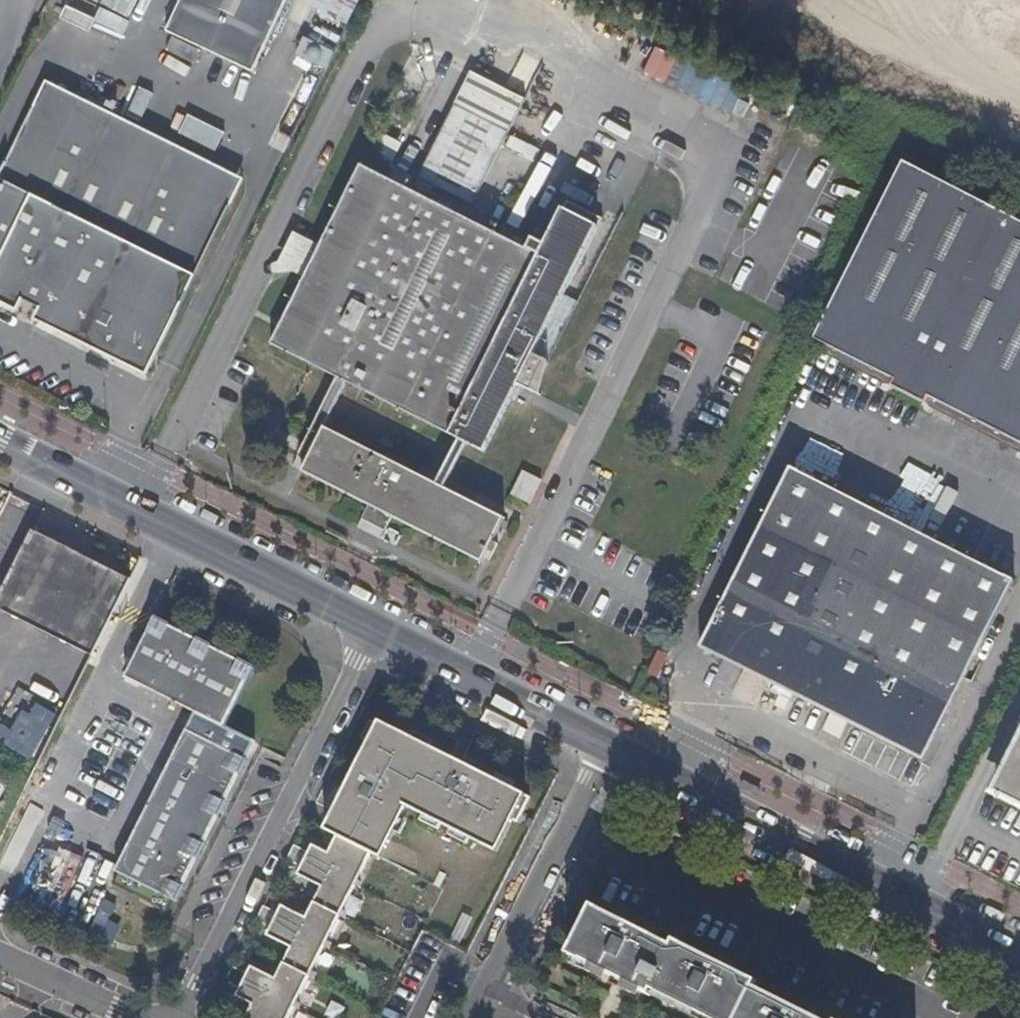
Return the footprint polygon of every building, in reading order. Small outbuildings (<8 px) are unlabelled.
[(108,4),(131,12),(135,0),(110,0),(108,4)] [(171,36),(252,76),(288,0),(189,0),(171,36)] [(313,9),(348,26),(361,0),(317,0),(313,9)] [(304,36),(296,53),(327,68),(335,51),(304,36)] [(642,71),(666,83),(679,56),(656,44),(642,71)] [(526,100),(472,73),(419,178),(473,206),(526,100)] [(108,107),(139,121),(151,95),(119,81),(108,107)] [(79,98),(46,82),(31,110),(65,128),(79,98)] [(31,110),(0,174),(0,304),(16,313),(22,301),(43,312),(39,323),(146,376),(229,208),(196,192),(210,163),(79,98),(65,128),(31,110)] [(216,149),(224,130),(187,114),(179,133),(216,149)] [(404,145),(380,132),(362,165),(386,178),(404,145)] [(1001,213),(903,162),(816,340),(896,381),(892,386),(906,394),(1001,213)] [(244,179),(210,163),(196,192),(229,208),(244,179)] [(386,178),(362,165),(271,344),(337,378),(348,383),(460,440),(469,444),(485,453),(519,385),(534,392),(549,362),(535,355),(603,220),(568,202),(551,233),(540,227),(528,250),(386,178)] [(1001,213),(906,394),(926,404),(929,397),(1001,433),(1019,397),(1019,222),(1001,213)] [(348,383),(337,378),(297,458),(307,463),(325,428),(348,383)] [(1001,433),(1019,443),(1019,397),(1001,433)] [(307,463),(302,472),(483,562),(505,519),(446,489),(436,484),(325,428),(307,463)] [(469,444),(460,440),(436,484),(446,489),(469,444)] [(792,469),(715,619),(783,653),(768,681),(923,760),(1014,580),(792,469)] [(542,480),(524,471),(513,494),(531,503),(542,480)] [(82,679),(132,581),(31,530),(0,590),(0,638),(82,679)] [(154,619),(124,678),(222,728),(253,668),(154,619)] [(715,619),(701,646),(768,681),(783,653),(715,619)] [(378,724),(323,831),(336,838),(327,855),(311,846),(307,854),(293,847),(285,861),(300,868),(296,877),(320,889),(304,920),(280,907),(276,914),(262,908),(254,921),(269,929),(265,938),(289,950),(273,981),(249,968),(245,975),(231,967),(223,982),(238,989),(234,996),(250,1004),(243,1017),(287,1017),(370,855),(380,860),(406,809),(495,854),(511,823),(515,825),(528,800),(378,724)] [(245,761),(186,731),(115,872),(174,902),(245,761)] [(999,794),(1019,804),(1019,753),(999,794)] [(653,992),(705,1017),(815,1017),(754,987),(757,982),(674,940),(671,946),(591,906),(567,956),(650,997),(653,992)]
